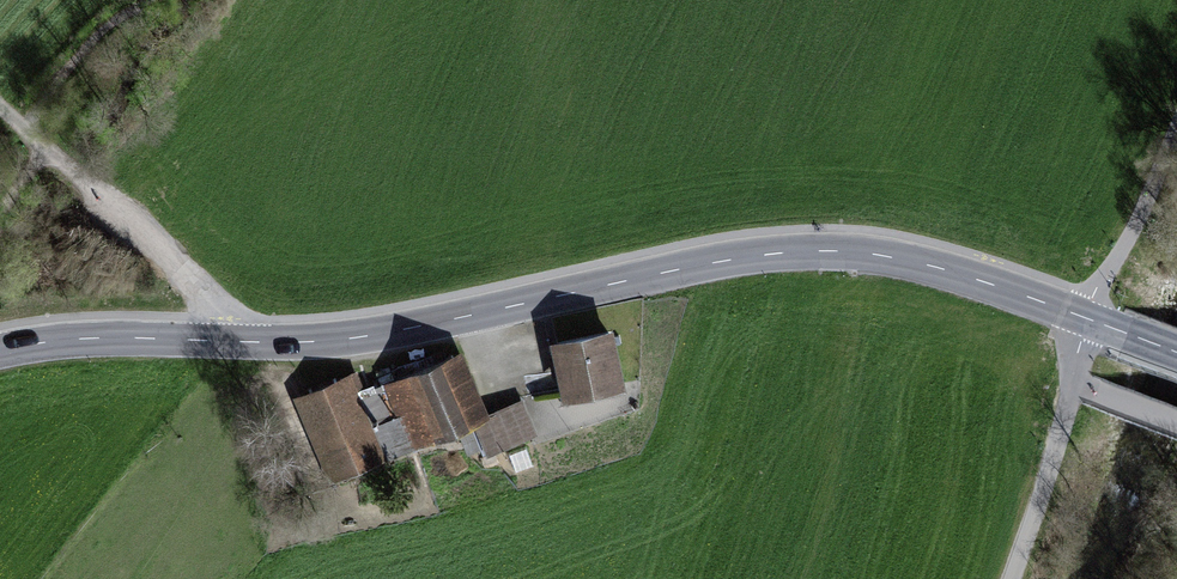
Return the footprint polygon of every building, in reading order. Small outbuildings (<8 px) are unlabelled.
[(609,334),(556,345),(557,351),(550,352),(554,373),(562,371),(566,391),(619,380),(609,334)] [(388,452),(390,455),(451,355),(362,392),(388,452)] [(478,418),(451,355),(390,455),(478,418)] [(336,474),(388,452),(362,392),(354,374),(303,395),(336,474)] [(531,424),(521,401),(488,415),(501,444),(507,441),(509,445),(532,435),(528,425),(531,424)] [(484,444),(477,427),(460,434),(467,451),(484,444)]
